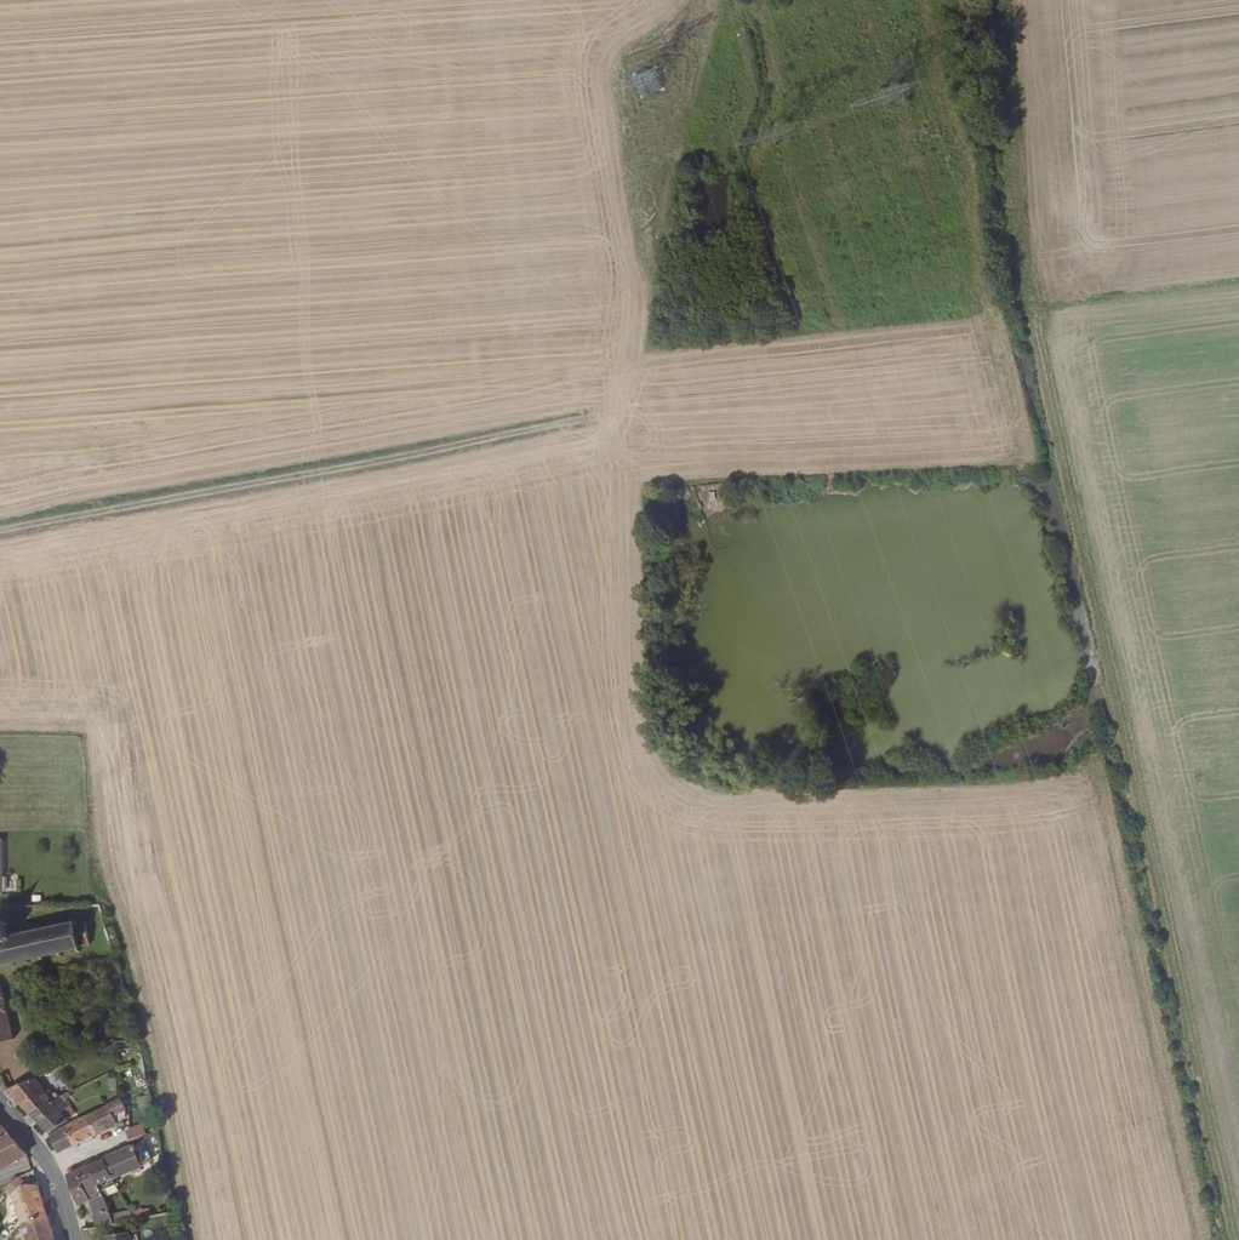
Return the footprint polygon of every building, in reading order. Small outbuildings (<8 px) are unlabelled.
[(616,80),(626,80),(626,62),(615,63),(616,80)] [(9,970),(9,972),(15,971),(15,968),(23,968),(24,969),(28,968),(28,966),(37,965),(37,967),(43,967),(42,964),(55,962),(55,964),(59,964),(59,961),(68,960),(69,962),(73,962),(73,959),(76,958),(75,952),(87,951),(84,935),(73,937),(71,928),(69,928),(68,926),(63,926),(63,929),(54,930),(54,928),(49,929),(48,932),(36,933),(36,931),(31,932),(31,934),(23,935),(22,933),(18,934),(18,936),(6,938),(6,933),(7,932),(7,930),(6,927),(3,927),(3,924),(1,923),(0,923),(0,971),(9,970)] [(102,937),(110,965),(118,963),(119,962),(111,936),(102,937)] [(11,1046),(0,1002),(0,1049),(11,1046)] [(74,1069),(77,1076),(114,1062),(113,1055),(97,1059),(74,1069)] [(6,1093),(30,1117),(62,1099),(60,1097),(49,1103),(47,1101),(38,1105),(19,1087),(6,1093)] [(107,1101),(108,1103),(100,1107),(101,1110),(118,1102),(117,1096),(107,1101)] [(30,1117),(49,1136),(50,1138),(56,1157),(74,1148),(68,1127),(59,1132),(57,1130),(66,1125),(59,1117),(66,1112),(59,1104),(63,1102),(62,1099),(30,1117)] [(87,1117),(95,1137),(120,1124),(118,1119),(123,1116),(118,1102),(101,1110),(87,1117)] [(142,1105),(144,1115),(150,1114),(147,1103),(142,1105)] [(68,1127),(74,1148),(95,1137),(87,1117),(68,1127)] [(124,1129),(128,1141),(145,1135),(141,1123),(124,1129)] [(27,1160),(6,1137),(0,1139),(0,1169),(27,1160)] [(103,1162),(111,1180),(148,1163),(141,1146),(130,1150),(103,1162)] [(90,1168),(99,1186),(111,1180),(103,1162),(90,1168)] [(65,1179),(78,1207),(92,1202),(96,1223),(109,1220),(107,1210),(105,1199),(99,1186),(90,1168),(65,1179)] [(9,1186),(21,1226),(48,1217),(37,1183),(24,1185),(21,1178),(9,1186)] [(107,1210),(109,1220),(128,1217),(126,1206),(107,1210)] [(26,1239),(56,1239),(54,1234),(48,1217),(21,1226),(26,1239)] [(105,1239),(133,1239),(131,1233),(126,1233),(125,1230),(104,1234),(105,1239)]
